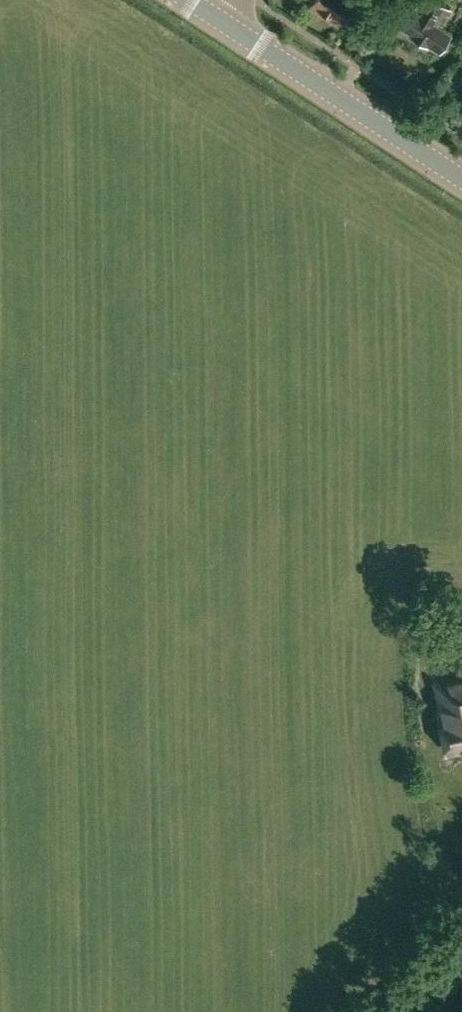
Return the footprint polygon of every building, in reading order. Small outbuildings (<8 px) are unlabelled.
[(356,0),(314,0),(313,2),(340,22),(356,0)] [(451,7),(440,0),(416,0),(401,22),(411,29),(413,35),(423,41),(429,40),(440,47),(450,32),(439,25),(451,7)] [(436,673),(445,716),(441,717),(449,753),(461,750),(461,680),(453,681),(451,670),(436,673)]
